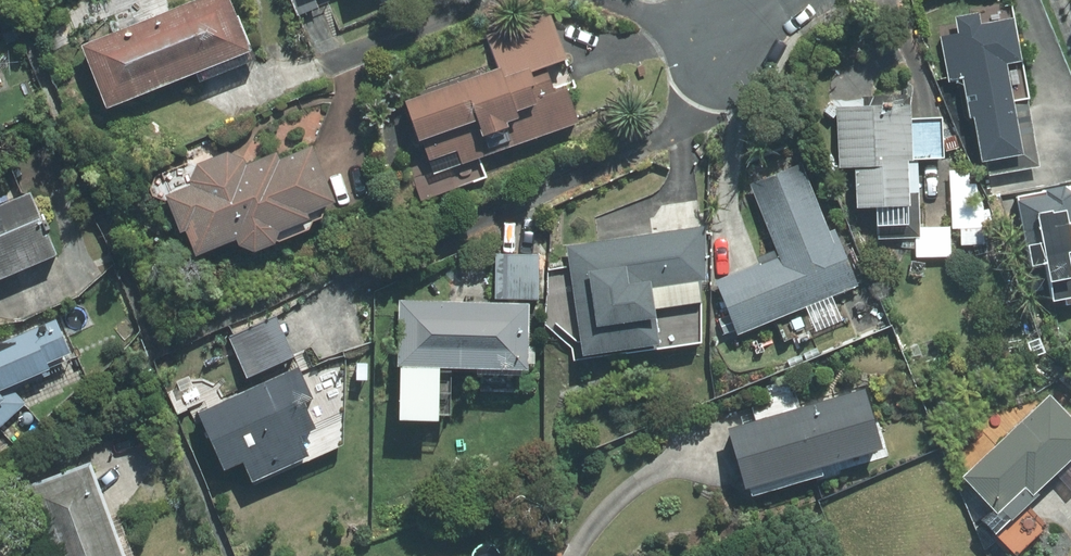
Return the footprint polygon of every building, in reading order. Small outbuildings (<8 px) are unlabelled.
[(87,44),(113,107),(255,49),(235,0),(195,0),(87,44)] [(501,66),(408,99),(430,160),(459,150),(463,162),(582,120),(570,86),(559,90),(550,65),(570,58),(553,11),(489,33),(501,66)] [(990,175),(1042,166),(1017,17),(982,22),(981,13),(957,17),(960,34),(943,37),(950,77),(967,74),(974,117),(980,116),(990,175)] [(914,102),(838,105),(841,167),(858,166),(860,206),(878,205),(880,239),(918,237),(919,257),(954,255),(952,226),(923,227),(920,158),(946,157),(944,117),(915,118),(914,102)] [(191,230),(200,254),(240,238),(243,245),(254,241),(258,250),(280,241),(276,232),(312,217),(310,210),(335,200),(313,147),(282,160),(279,153),(249,165),(246,156),(235,160),(232,152),(199,165),(203,174),(192,178),(196,186),(170,197),(184,233),(191,230)] [(718,281),(740,333),(861,284),(838,228),(831,231),(803,163),(751,184),(781,256),(718,281)] [(984,169),(952,170),(955,228),(962,228),(963,245),(987,243),(984,169)] [(1019,197),(1033,266),(1054,262),(1061,298),(1068,296),(1069,303),(1070,303),(1070,187),(1019,197)] [(0,206),(0,279),(61,254),(35,191),(0,206)] [(707,225),(569,246),(586,355),(663,343),(658,308),(704,301),(700,279),(708,278),(707,225)] [(542,254),(498,252),(497,297),(541,299),(542,254)] [(533,303),(403,300),(401,366),(404,366),(403,417),(443,418),(444,366),(531,368),(533,303)] [(278,315),(230,337),(250,378),(297,356),(278,315)] [(6,340),(0,341),(0,429),(29,404),(12,385),(53,367),(51,361),(74,351),(59,318),(6,340)] [(300,365),(202,410),(229,468),(247,460),(257,482),(314,455),(304,433),(319,426),(307,400),(315,396),(300,365)] [(733,427),(750,486),(886,446),(869,388),(733,427)] [(966,475),(1001,512),(1006,508),(1014,517),(1070,462),(1070,412),(1052,393),(966,475)] [(95,460),(29,484),(55,555),(130,555),(95,460)]
